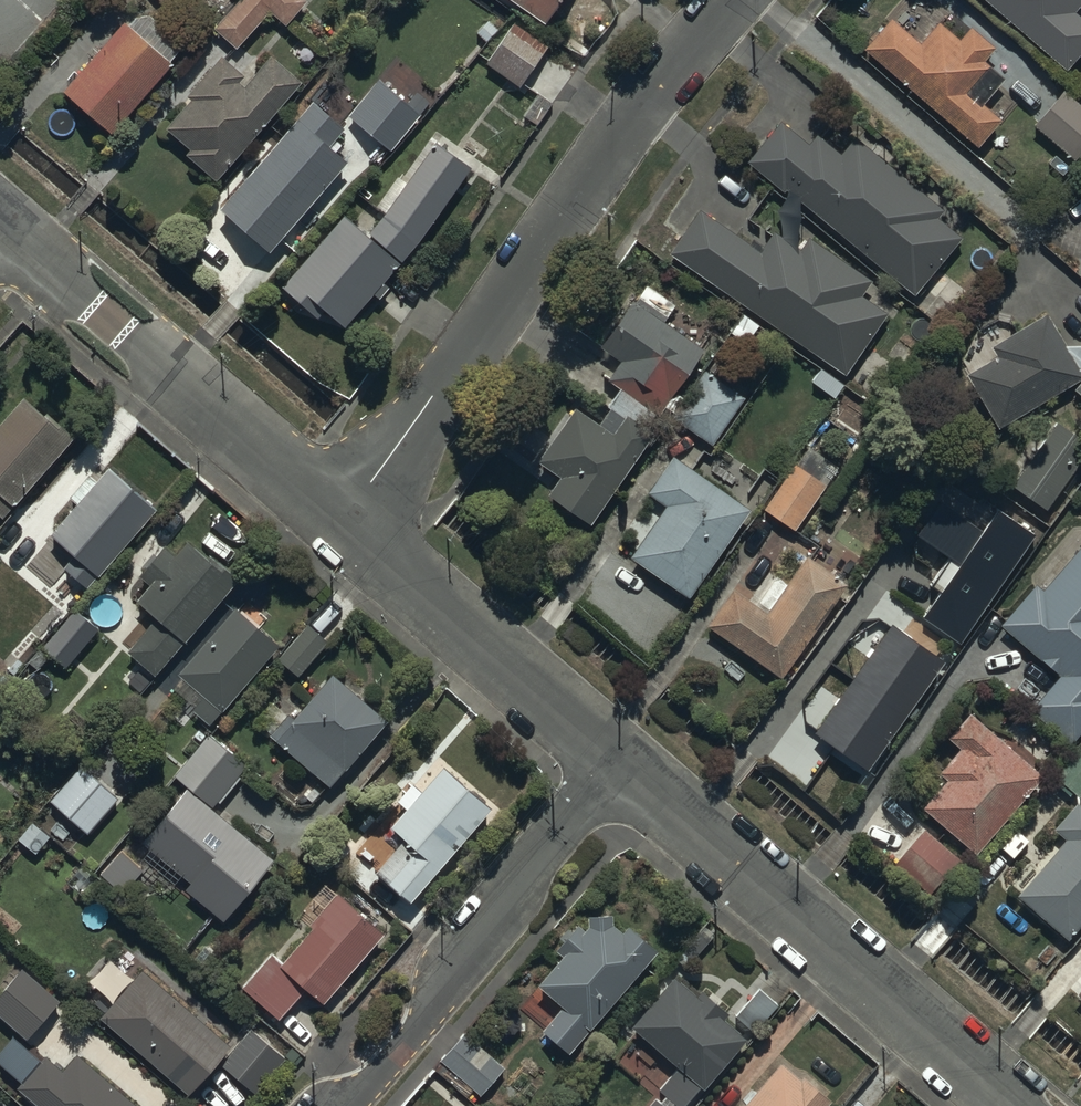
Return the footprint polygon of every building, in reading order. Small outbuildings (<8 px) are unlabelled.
[(213,29),(236,50),(271,13),(286,27),(306,5),(301,0),(240,0),(213,29)] [(543,29),(561,0),(497,0),(543,29)] [(1066,72),(1080,54),(1080,20),(1073,13),(1080,4),(1080,0),(985,0),(1066,72)] [(892,20),(865,51),(979,149),(1001,123),(982,107),(1004,81),(984,64),(995,51),(971,30),(960,42),(939,24),(921,45),(892,20)] [(548,47),(512,23),(484,65),(520,89),(548,47)] [(122,25),(63,93),(111,135),(171,67),(122,25)] [(190,103),(167,130),(190,151),(186,156),(215,182),(300,84),(272,59),(247,87),(242,83),(245,79),(222,58),(186,99),(190,103)] [(367,135),(352,153),(372,170),(418,117),(378,82),(347,118),(367,135)] [(1036,125),(1073,160),(1080,152),(1080,103),(1068,91),(1036,125)] [(312,104),(218,209),(268,253),(347,165),(328,148),(342,132),(312,104)] [(808,145),(780,122),(748,164),(791,197),(777,213),(783,240),(774,234),(760,253),(700,211),(670,254),(844,376),(888,315),(862,297),(872,284),(810,241),(799,254),(801,199),(918,294),(962,240),(938,221),(943,214),(856,142),(843,158),(816,136),(808,145)] [(387,283),(470,169),(436,144),(368,236),(339,215),(277,299),(299,315),(302,312),(316,322),(324,311),(348,329),(370,298),(379,305),(392,287),(387,283)] [(653,410),(663,416),(704,351),(663,325),(675,306),(642,285),(602,349),(622,362),(609,383),(620,390),(608,409),(625,420),(627,417),(642,428),(653,410)] [(1072,389),(1078,370),(1046,314),(991,344),(998,358),(966,376),(997,431),(1072,389)] [(705,369),(671,418),(712,447),(746,399),(705,369)] [(3,520),(72,443),(23,399),(0,425),(0,517),(3,520)] [(627,417),(625,420),(613,436),(575,409),(541,467),(559,479),(547,498),(592,527),(651,435),(642,428),(627,417)] [(1058,424),(1017,487),(1051,509),(1080,463),(1080,439),(1058,424)] [(751,512),(673,458),(647,496),(666,510),(632,559),(690,600),(751,512)] [(794,466),(763,511),(795,533),(826,488),(794,466)] [(78,505),(52,536),(64,546),(55,557),(67,568),(64,571),(87,590),(98,576),(101,579),(157,512),(107,470),(97,482),(88,475),(69,498),(78,505)] [(982,530),(939,501),(915,535),(961,567),(925,618),(961,643),(1036,535),(997,508),(982,530)] [(190,545),(137,602),(155,619),(128,648),(155,674),(239,584),(212,558),(208,562),(190,545)] [(1001,628),(1058,679),(1030,710),(1070,747),(1080,735),(1080,548),(1042,592),(1036,586),(1001,628)] [(806,560),(788,586),(768,573),(749,602),(733,591),(707,630),(781,680),(845,586),(806,560)] [(280,647),(233,609),(179,677),(203,697),(192,710),(215,728),(280,647)] [(99,631),(75,611),(41,649),(65,670),(99,631)] [(942,660),(890,624),(814,735),(867,771),(942,660)] [(308,626),(277,659),(297,678),(328,644),(308,626)] [(288,716),(269,739),(330,791),(386,724),(332,678),(295,722),(288,716)] [(946,776),(923,808),(973,853),(1039,779),(970,717),(949,740),(961,750),(941,772),(946,776)] [(187,789),(135,851),(223,925),(277,861),(213,808),(246,770),(207,737),(173,778),(187,789)] [(491,809),(441,766),(390,827),(404,839),(375,873),(360,860),(347,876),(372,897),(385,881),(412,903),(491,809)] [(89,834),(119,799),(81,767),(51,802),(89,834)] [(1077,807),(1056,832),(1067,841),(1019,898),(1071,941),(1080,929),(1080,810),(1077,807)] [(926,831),(897,863),(931,894),(960,863),(926,831)] [(322,1005),(380,934),(335,896),(310,926),(312,928),(283,962),(271,951),(240,988),(281,1021),(305,991),(322,1005)] [(574,1054),(653,953),(629,929),(622,936),(612,926),(612,918),(587,919),(586,929),(581,935),(572,927),(554,950),(563,957),(537,991),(560,1009),(543,1030),(574,1054)] [(0,994),(0,1017),(36,1046),(68,1007),(20,969),(0,994)] [(146,972),(104,1018),(189,1095),(217,1064),(251,1095),(285,1058),(252,1028),(232,1050),(146,972)] [(632,1027),(677,1067),(658,1089),(678,1105),(686,1105),(701,1089),(702,1090),(745,1041),(674,979),(632,1027)] [(458,1034),(437,1061),(479,1096),(501,1069),(458,1034)] [(17,1088),(38,1105),(135,1105),(76,1056),(62,1072),(44,1057),(17,1088)] [(831,1102),(803,1078),(800,1082),(781,1066),(748,1105),(828,1105),(831,1102)]
